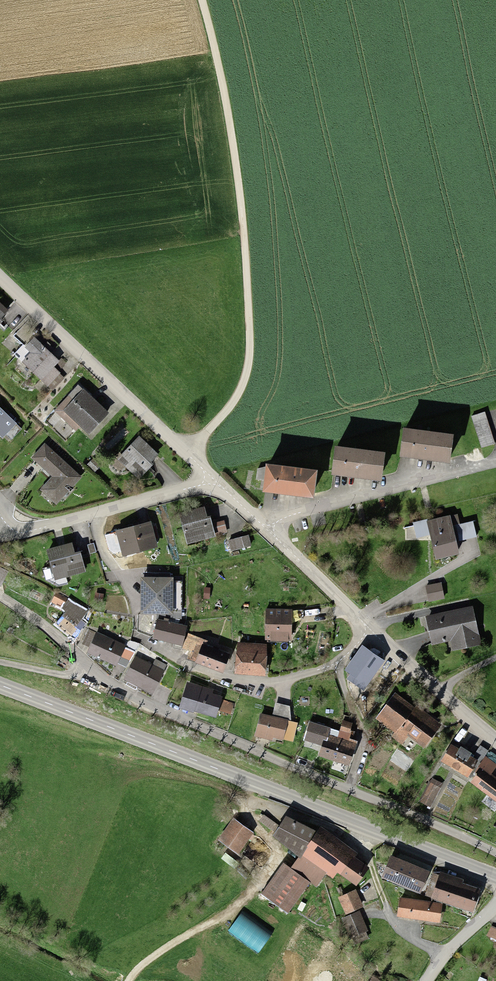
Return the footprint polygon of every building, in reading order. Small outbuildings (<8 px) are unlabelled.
[(30,357),(22,365),(46,388),(58,376),(52,370),(56,366),(31,343),(23,351),(30,357)] [(82,396),(63,415),(86,437),(104,418),(82,396)] [(0,414),(0,439),(1,440),(14,426),(0,414)] [(482,415),(471,419),(481,450),(492,446),(482,415)] [(450,442),(403,435),(400,461),(447,467),(450,442)] [(137,442),(117,463),(135,480),(155,458),(137,442)] [(79,481),(44,448),(32,460),(52,480),(40,493),(55,506),(79,481)] [(383,459),(334,454),(331,481),(380,486),(383,459)] [(93,462),(87,467),(93,474),(99,468),(93,462)] [(313,476),(265,472),(263,499),(311,503),(313,476)] [(206,510),(179,517),(186,547),(214,540),(213,537),(211,528),(206,510)] [(447,519),(425,524),(435,562),(457,557),(447,519)] [(211,528),(213,537),(223,534),(221,525),(211,528)] [(150,526),(116,535),(123,558),(156,549),(150,526)] [(240,541),(229,544),(231,553),(242,551),(240,541)] [(45,553),(52,581),(83,574),(78,556),(73,557),(71,547),(45,553)] [(181,585),(139,583),(138,613),(157,614),(157,620),(179,621),(181,585)] [(440,586),(426,588),(427,603),(442,601),(440,586)] [(213,596),(201,597),(202,611),(214,609),(213,596)] [(86,612),(67,601),(61,612),(66,615),(61,621),(74,633),(86,612)] [(292,609),(266,609),(265,641),(292,641),(292,609)] [(471,610),(425,620),(430,647),(450,643),(452,654),(478,648),(471,610)] [(61,623),(56,630),(67,639),(73,633),(61,623)] [(157,623),(152,640),(180,648),(185,631),(157,623)] [(96,636),(88,656),(114,667),(123,648),(96,636)] [(266,644),(236,643),(235,674),(265,676),(266,644)] [(200,649),(194,665),(222,675),(228,659),(200,649)] [(350,678),(346,683),(362,694),(382,664),(361,650),(345,674),(350,678)] [(135,660),(124,682),(151,695),(162,673),(151,668),(135,660)] [(154,661),(151,668),(162,673),(165,666),(154,661)] [(186,686),(180,709),(216,719),(221,702),(209,698),(211,693),(186,686)] [(394,698),(376,722),(394,736),(412,712),(394,698)] [(415,709),(412,712),(394,736),(391,739),(399,745),(406,737),(423,750),(440,728),(415,709)] [(284,724),(259,718),(254,739),(279,745),(284,724)] [(319,743),(325,745),(326,740),(328,733),(307,727),(302,743),(318,748),(319,743)] [(354,749),(326,740),(325,745),(320,760),(348,769),(354,749)] [(450,749),(441,765),(467,781),(477,764),(450,749)] [(471,785),(495,805),(495,781),(488,776),(494,768),(485,761),(478,771),(481,772),(471,785)] [(429,784),(418,803),(428,809),(439,789),(429,784)] [(263,817),(258,823),(266,829),(271,823),(263,817)] [(231,822),(217,843),(239,857),(253,835),(231,822)] [(299,862),(316,837),(283,822),(274,841),(299,862)] [(356,856),(321,831),(316,837),(299,862),(291,872),(316,889),(325,876),(333,881),(336,876),(340,878),(352,861),(356,856)] [(427,875),(390,860),(382,881),(419,895),(427,875)] [(367,872),(352,861),(340,878),(355,889),(367,872)] [(282,868),(261,898),(286,915),(307,885),(282,868)] [(440,877),(431,901),(471,915),(478,893),(462,887),(463,885),(440,877)] [(356,894),(338,901),(346,918),(357,914),(363,911),(356,894)] [(440,907),(399,901),(396,919),(437,925),(440,907)] [(366,935),(357,914),(346,918),(339,921),(348,943),(366,935)]
